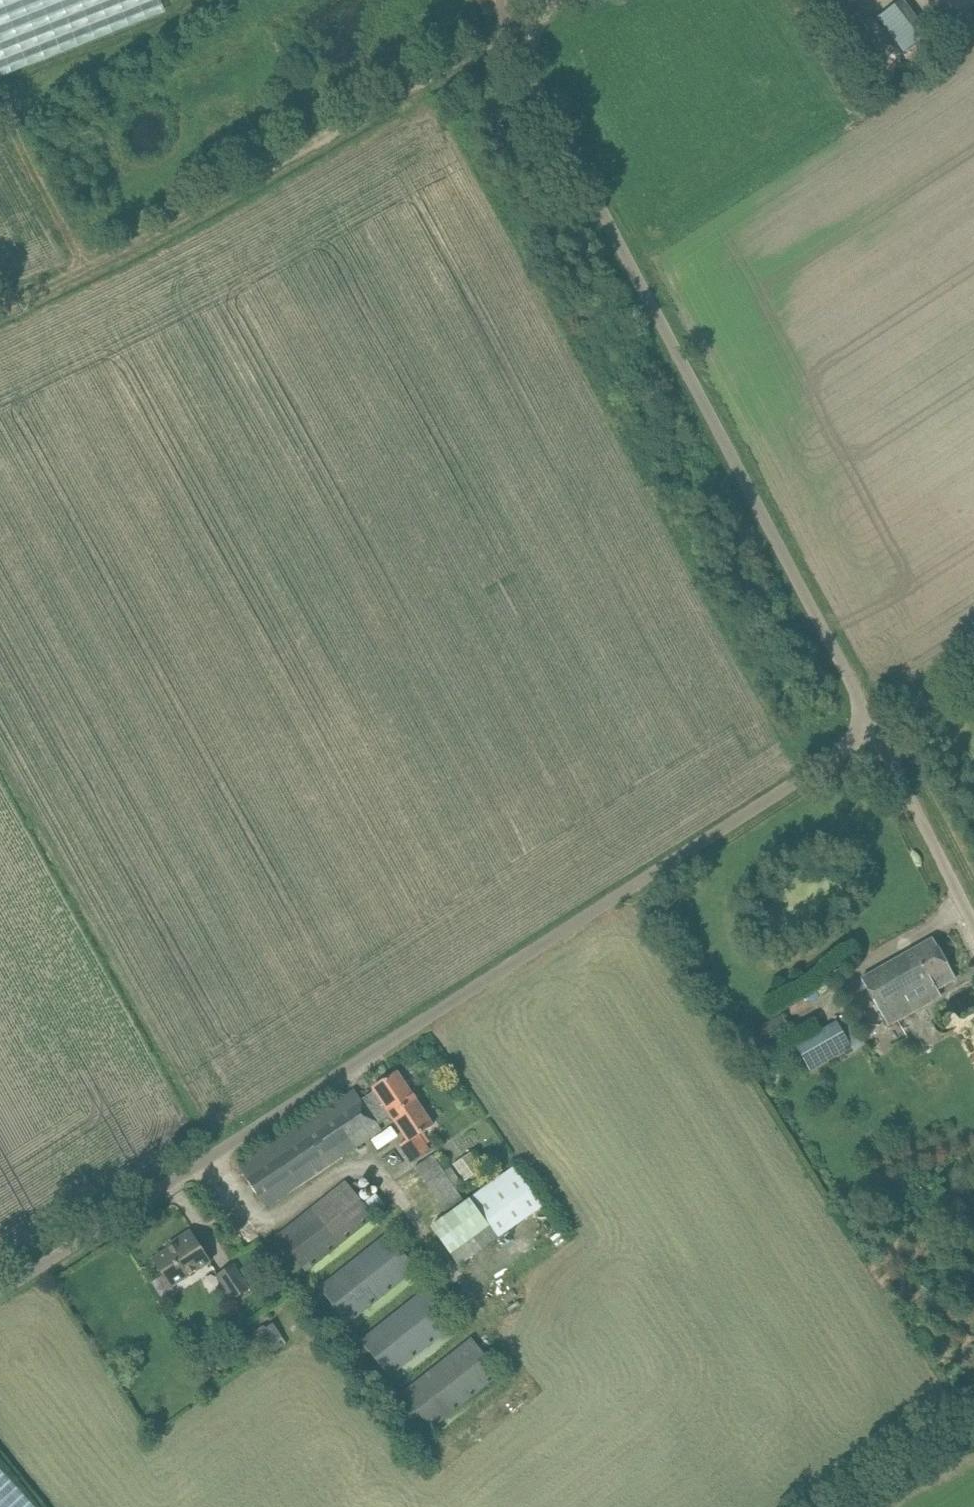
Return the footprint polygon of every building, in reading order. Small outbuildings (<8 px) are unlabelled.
[(931,36),(906,0),(904,0),(880,16),(905,54),(931,36)] [(888,1025),(923,1005),(941,995),(937,989),(956,978),(933,938),(862,978),(888,1025)] [(837,1021),(795,1045),(811,1072),(852,1048),(837,1021)] [(239,1166),(250,1182),(266,1207),(382,1130),(379,1125),(392,1116),(408,1141),(401,1145),(412,1161),(429,1150),(425,1145),(431,1141),(424,1131),(433,1125),(398,1072),(373,1088),(375,1090),(361,1099),(354,1089),(239,1166)] [(483,1168),(471,1152),(454,1164),(465,1181),(483,1168)] [(416,1165),(445,1209),(461,1198),(433,1154),(416,1165)] [(499,1238),(543,1206),(514,1166),(471,1198),(470,1196),(431,1225),(460,1265),(498,1237),(499,1238)] [(278,1235),(307,1271),(375,1217),(346,1181),(278,1235)] [(210,1261),(202,1247),(191,1231),(175,1241),(177,1244),(154,1259),(172,1286),(210,1261)] [(387,1232),(320,1286),(348,1323),(417,1269),(387,1232)] [(558,1247),(567,1241),(561,1232),(552,1238),(558,1247)] [(219,1275),(235,1298),(248,1289),(232,1266),(219,1275)] [(390,1376),(459,1320),(430,1284),(361,1339),(390,1376)] [(243,1361),(282,1335),(274,1324),(235,1349),(243,1361)] [(501,1374),(472,1338),(403,1392),(432,1428),(501,1374)] [(202,1368),(215,1361),(207,1348),(194,1356),(202,1368)] [(38,1506),(0,1465),(0,1506),(37,1506),(38,1506)]
